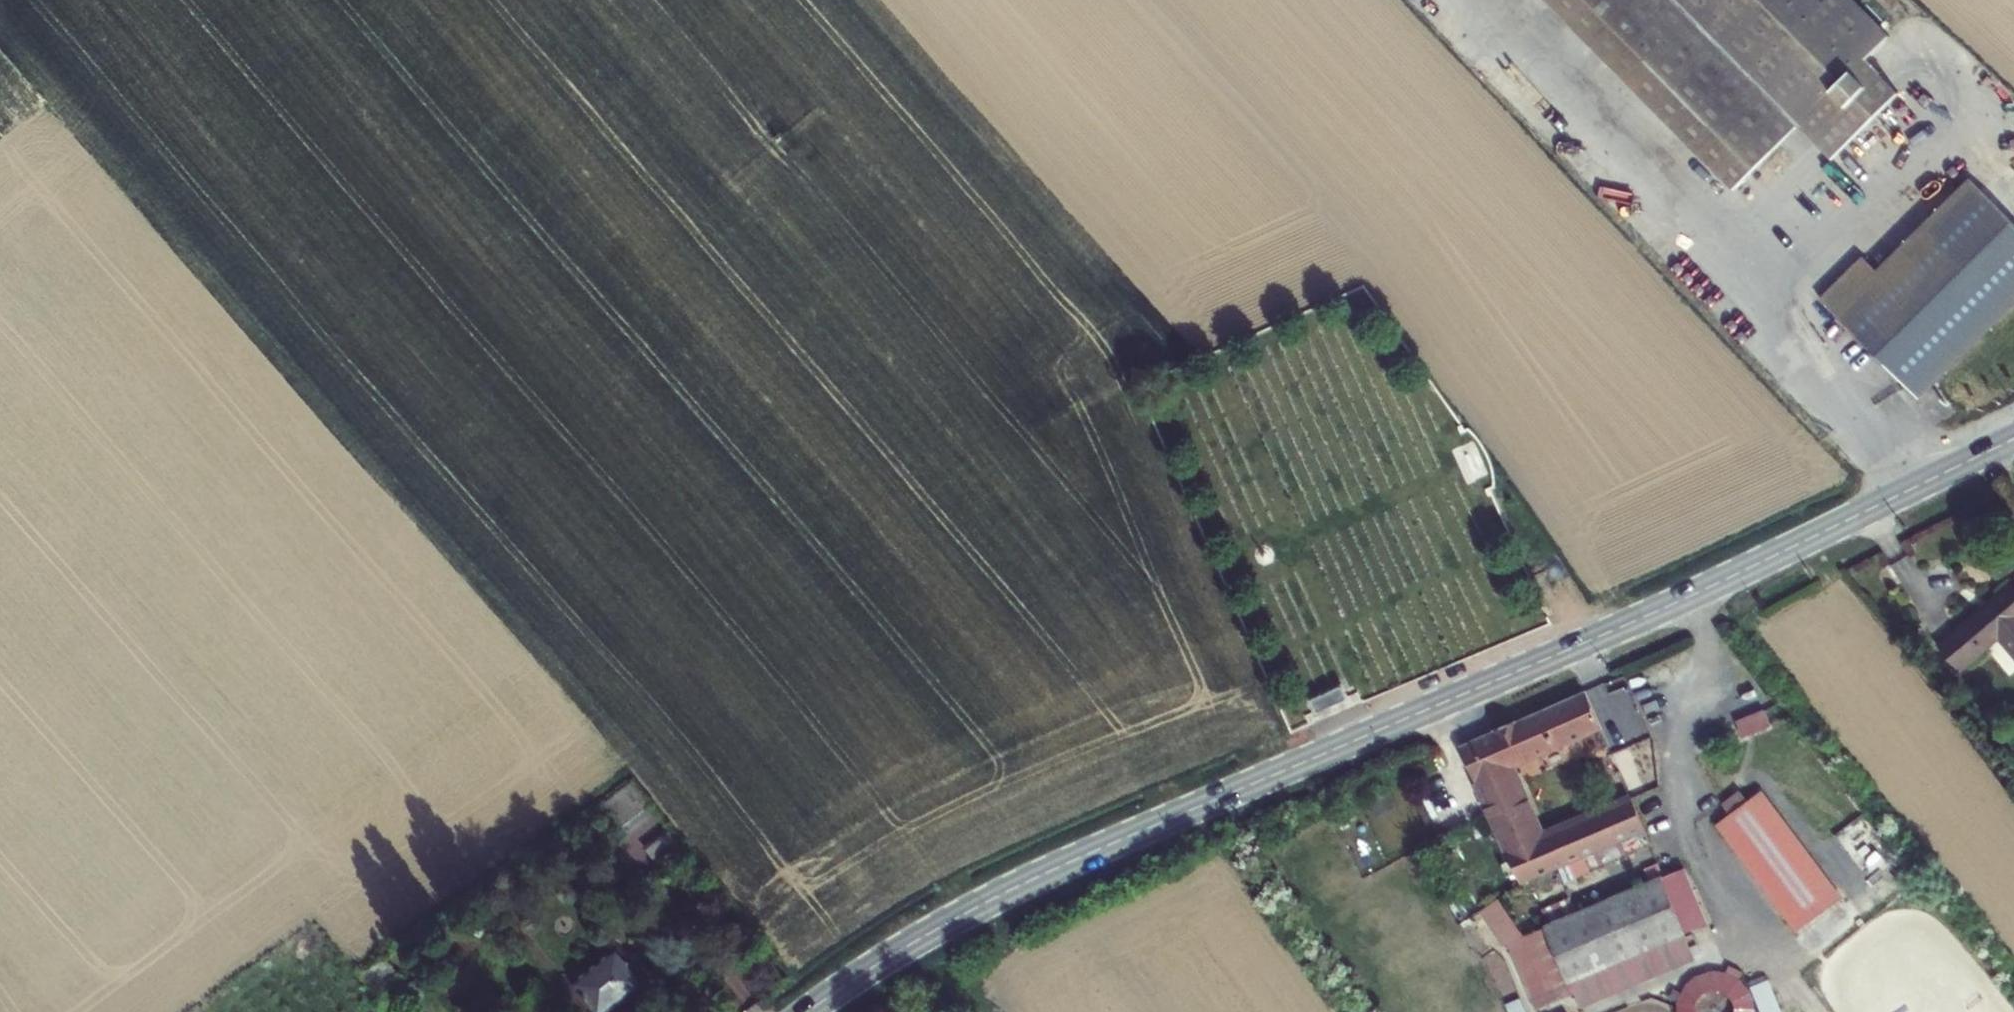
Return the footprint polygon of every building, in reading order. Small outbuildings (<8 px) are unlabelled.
[(1734,190),(1800,128),(1833,160),(1899,94),(1865,60),(1889,37),(1853,0),(1546,0),(1734,190)] [(1820,300),(1919,400),(2013,306),(2013,225),(1970,180),(1877,272),(1862,258),(1820,300)] [(1797,344),(1787,350),(1796,366),(1806,361),(1797,344)] [(1938,644),(1962,672),(2000,640),(2013,657),(2013,580),(1938,644)] [(1339,685),(1306,699),(1315,718),(1347,704),(1339,685)] [(1461,747),(1521,884),(1645,831),(1631,799),(1540,836),(1512,768),(1601,730),(1585,693),(1461,747)] [(620,829),(653,807),(632,780),(600,804),(620,829)] [(1860,812),(1833,833),(1870,880),(1897,859),(1860,812)] [(1760,817),(1738,831),(1778,895),(1800,881),(1760,817)] [(1508,944),(1536,1010),(1575,994),(1570,983),(1708,925),(1684,868),(1524,937),(1498,900),(1480,911),(1504,946),(1508,944)] [(596,1011),(608,1011),(644,984),(617,950),(574,985),(596,1011)] [(1503,1011),(1530,1011),(1532,1011),(1524,985),(1498,993),(1503,1011)] [(1629,1011),(1690,1011),(1680,990),(1629,1011)]
